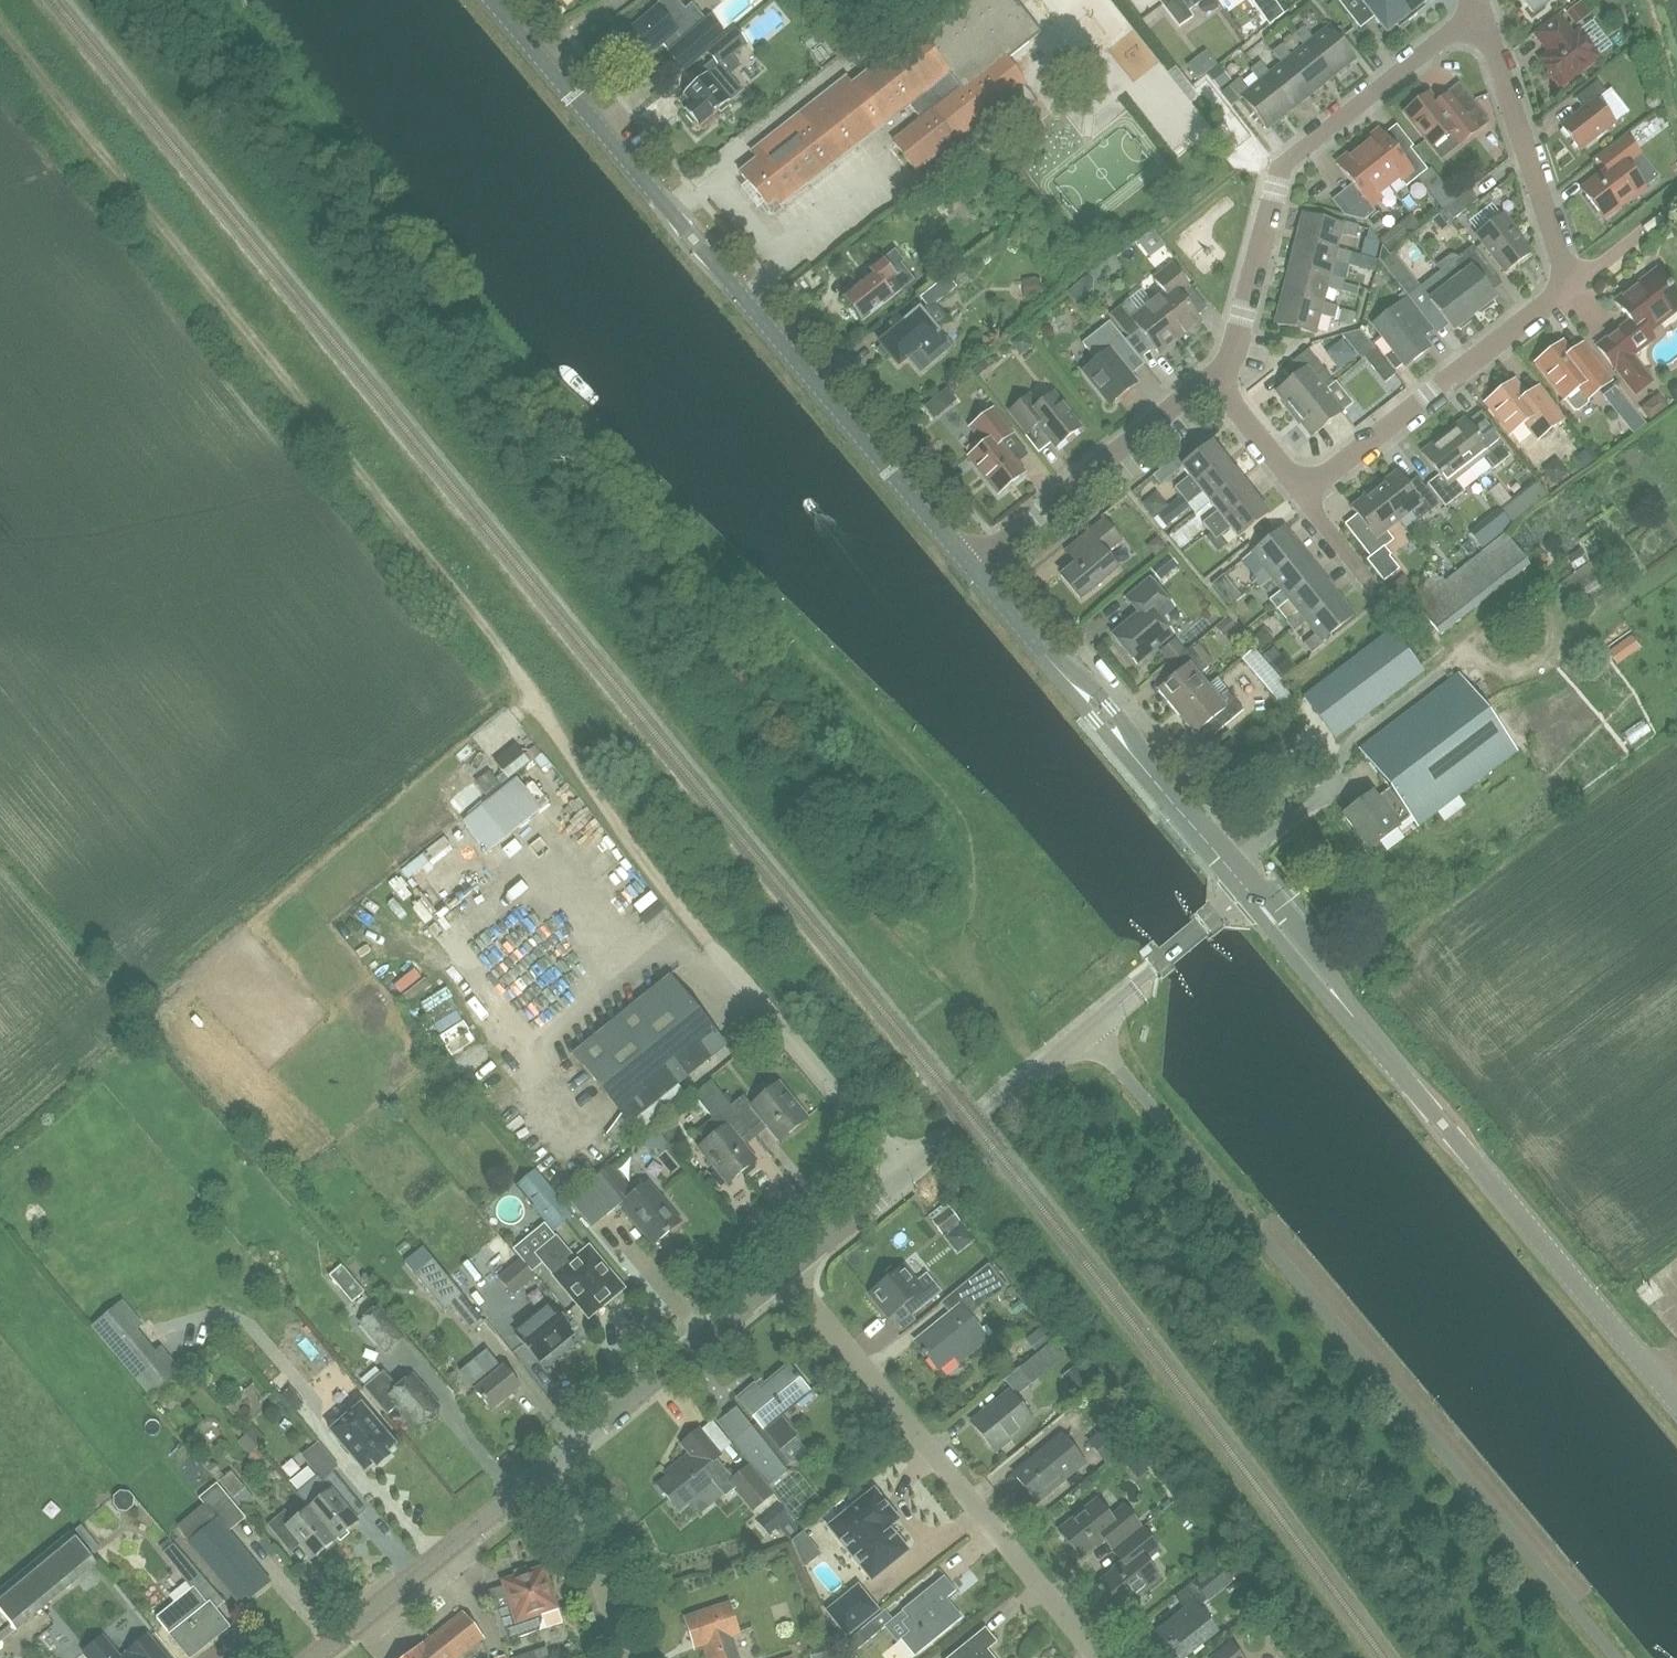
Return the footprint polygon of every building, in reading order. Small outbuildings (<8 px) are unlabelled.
[(631,33),(650,55),(663,44),(671,53),(670,54),(684,71),(724,36),(710,19),(695,33),(687,23),(692,19),(676,0),(664,0),(654,8),(656,11),(631,33)] [(1025,85),(1006,62),(1041,34),(1014,0),(959,0),(871,70),(874,74),(864,82),(860,78),(852,85),(846,78),(756,149),(751,152),(757,159),(740,173),(767,208),(775,202),(780,208),(886,125),(910,106),(921,120),(893,142),(916,171),(1025,85)] [(1190,10),(1205,0),(1170,0),(1163,5),(1180,27),(1194,17),(1190,10)] [(1266,6),(1264,18),(1270,26),(1284,15),(1273,0),(1262,0),(1266,6)] [(1387,33),(1396,26),(1399,29),(1413,19),(1398,0),(1338,0),(1357,25),(1371,13),(1387,33)] [(1426,8),(1424,4),(1428,0),(1398,0),(1413,19),(1426,8)] [(1533,14),(1551,0),(1523,0),(1533,14)] [(1573,8),(1583,21),(1593,13),(1583,0),(1573,8)] [(1573,35),(1559,17),(1536,35),(1545,47),(1549,44),(1554,50),(1541,60),(1561,86),(1599,57),(1578,31),(1573,35)] [(1304,27),(1298,32),(1333,77),(1355,59),(1329,27),(1314,39),(1304,27)] [(735,30),(708,53),(715,61),(692,80),(696,86),(684,95),(685,96),(679,101),(685,109),(684,109),(688,114),(686,116),(694,125),(696,123),(699,127),(719,111),(721,113),(729,106),(727,104),(742,92),(729,76),(739,68),(731,57),(746,44),(735,30)] [(1282,45),(1276,50),(1311,94),(1333,77),(1298,32),(1295,35),(1304,47),(1292,57),(1282,45)] [(1261,62),(1254,67),(1289,112),(1311,94),(1276,50),(1273,52),(1283,64),(1270,74),(1261,62)] [(1254,67),(1251,70),(1261,82),(1249,91),(1239,79),(1229,87),(1240,100),(1242,98),(1267,129),(1289,112),(1254,67)] [(1597,100),(1607,92),(1598,81),(1576,98),(1584,109),(1562,126),(1580,150),(1615,123),(1597,100)] [(1488,122),(1474,103),(1463,112),(1448,92),(1435,102),(1429,94),(1404,113),(1432,147),(1450,133),(1459,145),(1488,122)] [(1371,143),(1361,151),(1389,186),(1399,178),(1406,187),(1428,170),(1410,148),(1400,156),(1379,130),(1368,139),(1371,143)] [(1633,199),(1646,189),(1628,165),(1641,155),(1628,137),(1599,159),(1608,170),(1582,190),(1604,218),(1631,197),(1633,199)] [(1368,203),(1389,186),(1361,151),(1351,159),(1347,155),(1336,164),(1357,190),(1347,198),(1365,220),(1375,212),(1368,203)] [(1454,220),(1479,200),(1470,190),(1445,209),(1454,220)] [(1434,219),(1443,231),(1454,223),(1445,211),(1434,219)] [(1506,273),(1531,254),(1521,241),(1523,239),(1504,214),(1477,235),(1506,273)] [(1303,215),(1296,242),(1351,256),(1352,253),(1338,249),(1342,233),(1356,237),(1359,226),(1342,221),(1341,224),(1303,215)] [(1380,243),(1369,229),(1363,256),(1376,259),(1380,243)] [(1388,252),(1399,243),(1391,232),(1380,241),(1388,252)] [(1296,242),(1289,269),(1345,284),(1346,278),(1331,274),(1334,261),(1364,269),(1366,260),(1351,256),(1296,242)] [(1488,265),(1474,246),(1441,272),(1452,285),(1474,314),(1476,313),(1481,315),(1492,306),(1492,301),(1495,298),(1476,274),(1488,265)] [(890,271),(904,260),(895,248),(869,269),(873,273),(843,298),(852,308),(848,311),(857,321),(860,318),(863,321),(903,288),(890,271)] [(1180,295),(1190,288),(1172,265),(1153,279),(1164,293),(1152,303),(1179,338),(1201,321),(1180,295)] [(1289,269),(1282,296),(1338,311),(1339,306),(1324,302),(1327,288),(1342,292),(1345,284),(1289,269)] [(1616,369),(1617,368),(1637,394),(1653,382),(1633,356),(1654,339),(1649,332),(1660,323),(1657,318),(1676,303),(1676,295),(1657,270),(1617,301),(1632,320),(1599,346),(1616,369)] [(1090,272),(1078,282),(1088,295),(1094,291),(1095,279),(1090,272)] [(1452,285),(1441,272),(1409,297),(1410,298),(1422,314),(1423,315),(1434,307),(1453,331),(1456,328),(1461,330),(1472,321),(1472,316),(1474,314),(1452,285)] [(946,275),(919,298),(929,310),(956,287),(946,275)] [(1072,298),(1083,299),(1088,295),(1078,282),(1066,292),(1072,298)] [(1338,311),(1282,296),(1275,324),(1315,334),(1320,315),(1336,319),(1338,311)] [(1396,370),(1404,364),(1406,367),(1430,348),(1411,323),(1422,314),(1410,298),(1382,318),(1390,330),(1382,336),(1394,351),(1386,358),(1396,370)] [(1179,338),(1152,303),(1140,313),(1129,299),(1110,314),(1128,337),(1139,328),(1159,354),(1179,338)] [(905,324),(880,344),(899,366),(908,358),(921,373),(950,347),(919,311),(904,323),(905,324)] [(1131,349),(1109,321),(1081,344),(1095,361),(1083,371),(1110,405),(1135,385),(1116,361),(1131,349)] [(1566,398),(1575,410),(1580,410),(1589,403),(1589,399),(1611,381),(1584,345),(1572,354),(1563,343),(1538,363),(1566,398)] [(1276,392),(1294,414),(1325,390),(1334,382),(1307,349),(1282,369),(1290,380),(1276,392)] [(1365,358),(1385,383),(1396,374),(1376,349),(1365,358)] [(1540,438),(1564,420),(1558,412),(1561,410),(1541,385),(1527,396),(1515,381),(1488,402),(1512,433),(1527,421),(1540,438)] [(1313,437),(1343,412),(1325,390),(1294,414),(1313,437)] [(1054,448),(1079,429),(1052,395),(1037,406),(1029,396),(1010,411),(1027,433),(1036,426),(1054,448)] [(1651,419),(1668,406),(1662,398),(1657,398),(1643,408),(1651,419)] [(999,444),(1011,435),(992,411),(972,428),(985,445),(969,457),(999,495),(1024,475),(999,444)] [(1492,470),(1509,457),(1481,420),(1472,427),(1466,420),(1444,437),(1470,469),(1478,478),(1490,468),(1492,470)] [(1440,476),(1429,485),(1447,507),(1465,493),(1455,480),(1470,469),(1444,437),(1423,453),(1440,476)] [(1175,458),(1154,475),(1161,485),(1182,467),(1189,476),(1174,488),(1181,496),(1226,461),(1212,443),(1182,467),(1175,458)] [(1585,450),(1579,455),(1578,462),(1583,468),(1593,460),(1585,450)] [(1226,461),(1181,496),(1189,506),(1203,494),(1210,503),(1240,479),(1226,461)] [(1397,473),(1376,489),(1400,520),(1411,512),(1419,521),(1439,506),(1418,480),(1409,488),(1397,473)] [(1240,479),(1210,503),(1217,512),(1202,524),(1209,533),(1254,496),(1240,479)] [(1547,485),(1517,506),(1526,519),(1556,497),(1547,485)] [(1400,520),(1376,489),(1352,508),(1360,518),(1347,528),(1370,557),(1367,560),(1384,582),(1400,570),(1390,557),(1391,556),(1385,548),(1394,541),(1386,531),(1400,520)] [(1254,496),(1209,533),(1216,542),(1231,529),(1239,538),(1269,514),(1254,496)] [(1105,553),(1121,540),(1104,520),(1076,543),(1087,557),(1063,576),(1082,599),(1118,570),(1105,553)] [(1258,585),(1303,550),(1285,528),(1253,553),(1265,569),(1253,578),(1258,585)] [(1441,635),(1529,566),(1505,535),(1444,583),(1437,573),(1409,595),(1441,635)] [(1575,603),(1631,563),(1634,561),(1621,542),(1562,584),(1575,603)] [(1276,607),(1320,572),(1303,550),(1258,585),(1260,588),(1273,578),(1282,590),(1270,600),(1276,607)] [(1293,629),(1338,594),(1320,572),(1276,607),(1278,610),(1290,600),(1299,612),(1287,622),(1293,629)] [(1160,619),(1173,608),(1149,579),(1125,599),(1138,614),(1113,635),(1137,664),(1173,635),(1160,619)] [(1324,641),(1355,616),(1338,594),(1293,629),(1295,632),(1307,622),(1317,634),(1305,644),(1313,654),(1326,643),(1324,641)] [(1392,630),(1321,684),(1353,726),(1424,672),(1392,630)] [(1632,635),(1609,651),(1617,664),(1641,648),(1632,635)] [(1199,675),(1209,667),(1191,646),(1170,664),(1179,675),(1160,691),(1177,712),(1208,687),(1199,675)] [(1418,827),(1519,752),(1461,674),(1359,749),(1390,790),(1376,800),(1372,794),(1343,815),(1369,850),(1398,828),(1397,827),(1411,817),(1418,827)] [(1245,711),(1219,679),(1208,687),(1177,712),(1195,734),(1216,717),(1225,728),(1245,711)] [(486,771),(469,784),(483,803),(500,790),(486,771)] [(464,822),(488,852),(540,810),(516,781),(464,822)] [(411,870),(420,882),(465,850),(456,838),(411,870)] [(606,879),(625,864),(617,854),(598,869),(606,879)] [(619,895),(636,880),(627,868),(609,883),(619,895)] [(456,903),(474,892),(463,873),(445,883),(456,903)] [(408,879),(392,891),(405,908),(421,896),(408,879)] [(629,908),(649,896),(642,885),(622,897),(629,908)] [(643,924),(660,911),(651,900),(634,914),(643,924)] [(510,942),(538,921),(528,908),(500,928),(510,942)] [(529,954),(536,968),(535,969),(541,982),(568,968),(553,941),(529,954)] [(571,971),(542,993),(553,1007),(582,985),(571,971)] [(629,1122),(724,1046),(669,976),(574,1053),(622,1113),(606,1134),(624,1147),(636,1130),(629,1122)] [(695,1096),(714,1118),(718,1115),(726,1125),(699,1147),(727,1182),(754,1160),(738,1141),(751,1131),(730,1105),(712,1082),(695,1096)] [(743,1094),(730,1105),(751,1131),(763,1120),(779,1140),(806,1119),(778,1083),(752,1104),(743,1094)] [(665,1150),(669,1146),(652,1125),(631,1142),(635,1147),(665,1150)] [(538,1158),(552,1171),(561,1162),(548,1148),(538,1158)] [(668,1230),(679,1221),(648,1183),(633,1196),(609,1167),(609,1168),(606,1164),(594,1175),(596,1178),(569,1200),(592,1228),(618,1206),(620,1208),(622,1205),(654,1244),(669,1232),(668,1230)] [(573,1215),(537,1172),(519,1187),(555,1230),(573,1215)] [(941,1234),(959,1220),(951,1209),(933,1223),(941,1234)] [(578,1305),(589,1317),(590,1318),(625,1289),(589,1246),(574,1259),(556,1237),(535,1254),(553,1275),(552,1275),(577,1306),(578,1305)] [(445,1312),(451,1307),(464,1296),(433,1259),(414,1274),(445,1312)] [(531,1272),(521,1260),(499,1278),(512,1294),(534,1276),(531,1272)] [(989,1263),(962,1285),(974,1301),(1002,1279),(989,1264),(989,1263)] [(364,1293),(341,1266),(329,1276),(352,1303),(364,1293)] [(905,1267),(870,1294),(889,1318),(908,1302),(917,1313),(942,1292),(927,1274),(917,1282),(905,1267)] [(464,1296),(451,1307),(472,1333),(486,1322),(464,1296)] [(92,1326),(150,1396),(180,1370),(161,1347),(156,1351),(137,1330),(143,1325),(122,1301),(92,1326)] [(539,1360),(572,1333),(550,1306),(515,1334),(528,1350),(529,1349),(539,1360)] [(960,1362),(988,1339),(969,1316),(961,1306),(950,1315),(917,1342),(939,1369),(955,1356),(960,1362)] [(360,1322),(386,1352),(403,1338),(377,1308),(360,1322)] [(229,1344),(236,1337),(223,1321),(215,1327),(229,1344)] [(1037,1353),(1051,1341),(1040,1328),(1026,1339),(1037,1353)] [(1022,1369),(1033,1382),(1064,1358),(1053,1344),(1022,1369)] [(492,1411),(521,1388),(504,1366),(502,1368),(487,1349),(474,1360),(489,1378),(475,1390),(492,1411)] [(739,1398),(759,1423),(753,1428),(734,1443),(768,1487),(787,1470),(785,1468),(774,1455),(779,1450),(780,1451),(796,1438),(799,1435),(782,1416),(797,1404),(800,1407),(812,1397),(810,1394),(788,1366),(758,1390),(755,1386),(739,1398)] [(415,1428),(425,1420),(431,1422),(437,1418),(436,1411),(439,1409),(412,1376),(398,1389),(383,1372),(364,1388),(387,1415),(397,1407),(415,1428)] [(1081,1397),(1089,1391),(1093,1388),(1083,1375),(1071,1385),(1081,1397)] [(995,1451),(1032,1420),(1010,1393),(973,1424),(995,1451)] [(373,1465),(376,1468),(389,1456),(386,1453),(395,1446),(361,1405),(358,1402),(353,1402),(349,1404),(342,1410),(340,1414),(339,1418),(341,1422),(330,1431),(364,1472),(373,1465)] [(1105,1464),(1131,1444),(1111,1421),(1087,1441),(1105,1464)] [(681,1444),(689,1453),(674,1465),(678,1470),(658,1486),(678,1510),(712,1482),(724,1497),(737,1487),(755,1508),(771,1496),(747,1467),(733,1479),(716,1459),(721,1455),(699,1429),(681,1444)] [(253,1430),(240,1442),(251,1455),(265,1444),(253,1430)] [(1037,1502),(1085,1463),(1062,1436),(1014,1475),(1037,1502)] [(255,1499),(246,1488),(232,1471),(226,1476),(215,1463),(213,1465),(205,1455),(200,1460),(219,1481),(233,1498),(242,1509),(255,1499)] [(296,1493),(309,1509),(335,1540),(356,1522),(339,1501),(351,1492),(333,1471),(322,1480),(318,1475),(296,1493)] [(217,1520),(190,1542),(239,1602),(247,1595),(250,1599),(269,1583),(256,1567),(253,1570),(251,1567),(248,1570),(240,1561),(247,1555),(228,1533),(245,1518),(217,1484),(199,1498),(217,1520)] [(898,1520),(897,1518),(874,1490),(828,1527),(871,1581),(908,1551),(889,1527),(896,1521),(897,1522),(898,1520)] [(134,1506),(135,1498),(129,1492),(121,1491),(114,1497),(115,1505),(119,1511),(127,1512),(134,1506)] [(1105,1537),(1115,1549),(1141,1528),(1124,1507),(1110,1519),(1096,1502),(1060,1531),(1080,1557),(1105,1537)] [(780,1506),(759,1523),(769,1535),(779,1527),(788,1539),(800,1530),(780,1506)] [(335,1540),(309,1509),(294,1521),(285,1510),(268,1524),(285,1546),(296,1537),(313,1558),(335,1540)] [(101,1549),(82,1525),(75,1530),(95,1554),(101,1549)] [(1141,1528),(1115,1549),(1125,1562),(1101,1581),(1122,1607),(1158,1578),(1145,1562),(1159,1551),(1141,1528)] [(96,1563),(71,1533),(0,1592),(0,1613),(15,1631),(96,1563)] [(174,1543),(173,1544),(164,1551),(163,1553),(185,1580),(197,1570),(174,1543)] [(1217,1563),(1192,1582),(1209,1602),(1232,1583),(1217,1563)] [(509,1641),(563,1623),(544,1567),(502,1581),(511,1607),(498,1611),(509,1641)] [(915,1656),(962,1618),(946,1599),(956,1591),(944,1577),(903,1610),(908,1618),(902,1623),(910,1632),(901,1639),(915,1656)] [(858,1586),(827,1611),(847,1636),(878,1611),(858,1586)] [(192,1588),(166,1610),(180,1628),(171,1635),(189,1657),(204,1645),(205,1646),(228,1627),(215,1611),(214,1612),(194,1587),(192,1588)] [(1217,1631),(1195,1604),(1149,1641),(1163,1657),(1184,1657),(1217,1631)] [(730,1635),(738,1633),(729,1605),(686,1619),(688,1627),(699,1637),(702,1644),(704,1643),(709,1657),(737,1657),(730,1635)] [(854,1653),(894,1620),(885,1610),(845,1642),(854,1653)] [(586,1615),(589,1624),(596,1621),(594,1613),(586,1615)] [(483,1637),(464,1615),(422,1649),(421,1647),(407,1657),(457,1657),(483,1637)] [(989,1651),(998,1643),(986,1628),(948,1657),(994,1657),(989,1651)] [(148,1636),(127,1653),(128,1654),(122,1657),(166,1657),(148,1636)] [(103,1638),(88,1650),(94,1657),(120,1657),(103,1638)] [(1230,1642),(1211,1657),(1243,1657),(1230,1642)] [(827,1646),(809,1650),(811,1657),(830,1657),(827,1646)]
